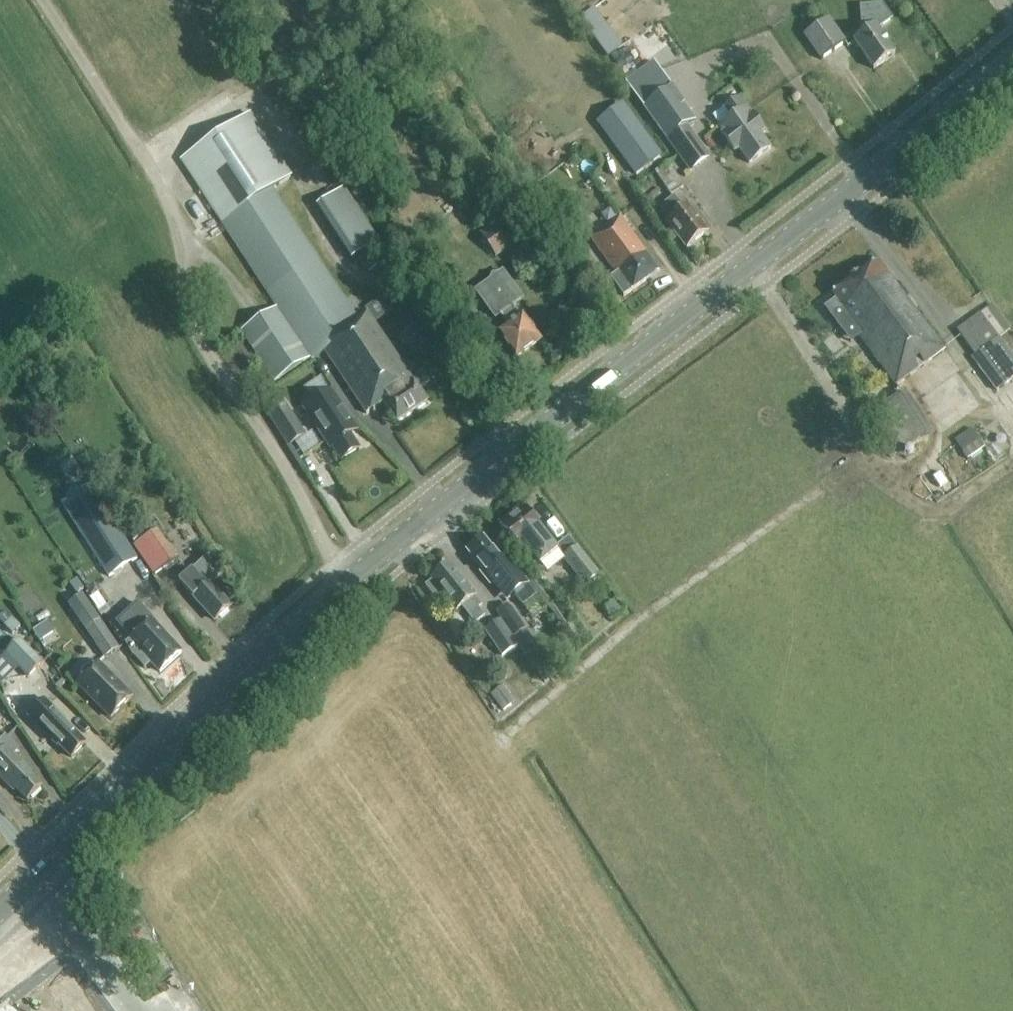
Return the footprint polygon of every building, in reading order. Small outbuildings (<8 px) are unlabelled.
[(859,6),(862,35),(854,41),(873,69),(895,54),(878,30),(893,19),(882,4),(859,6)] [(822,60),(846,43),(829,18),(805,35),(822,60)] [(666,141),(688,172),(708,158),(685,126),(695,119),(658,70),(633,88),(647,107),(644,109),(667,140),(666,141)] [(731,118),(716,129),(733,153),(737,150),(748,164),(769,149),(758,135),(763,131),(739,98),(724,109),(731,118)] [(643,173),(662,159),(626,111),(607,125),(643,173)] [(419,391),(429,384),(423,375),(414,381),(370,314),(359,322),(274,192),(292,181),(252,118),(183,162),(279,309),(243,333),(277,384),(312,361),(313,363),(327,354),(368,417),(385,406),(399,427),(429,407),(419,391)] [(575,151),(584,145),(574,130),(565,136),(575,151)] [(655,173),(671,196),(684,187),(668,164),(655,173)] [(370,247),(394,235),(365,178),(342,190),(370,247)] [(684,248),(705,232),(687,207),(683,210),(673,197),(659,207),(669,220),(666,222),(684,248)] [(498,256),(525,236),(509,213),(481,234),(498,256)] [(623,295),(658,271),(621,217),(590,238),(615,274),(611,277),(623,295)] [(894,387),(943,351),(876,261),(832,294),(836,299),(824,309),(833,321),(839,317),(846,326),(847,324),(894,387)] [(521,322),(512,309),(522,303),(506,277),(479,294),(497,320),(502,316),(511,329),(502,336),(518,360),(542,344),(524,319),(521,322)] [(403,285),(386,299),(394,309),(411,296),(403,285)] [(548,297),(526,321),(550,343),(572,319),(548,297)] [(974,356),(972,358),(996,391),(1012,378),(1012,356),(999,338),(981,313),(956,331),(974,356)] [(966,347),(923,369),(933,388),(976,367),(966,347)] [(933,434),(906,390),(860,419),(869,433),(876,429),(895,458),(933,434)] [(326,397),(306,410),(326,443),(328,442),(341,463),(359,451),(350,437),(352,436),(348,429),(355,425),(339,399),(331,404),(326,397)] [(268,415),(288,446),(306,435),(286,404),(286,403),(268,415)] [(1008,444),(1012,441),(1012,421),(999,430),(1008,444)] [(971,429),(955,440),(968,459),(985,448),(971,429)] [(60,502),(108,578),(139,558),(91,483),(60,502)] [(525,549),(539,568),(557,555),(541,533),(542,533),(522,507),(499,524),(520,552),(525,549)] [(157,530),(133,546),(153,575),(177,559),(157,530)] [(600,573),(613,564),(595,537),(581,547),(600,573)] [(491,553),(481,540),(467,551),(481,570),(478,573),(487,584),(490,581),(505,601),(511,596),(519,606),(532,596),(510,566),(508,568),(494,550),(491,553)] [(600,580),(577,552),(563,563),(585,592),(600,580)] [(193,570),(194,572),(180,584),(201,609),(205,606),(218,621),(230,610),(221,597),(223,595),(212,583),(220,575),(205,559),(193,570)] [(459,607),(473,624),(482,617),(477,610),(480,607),(458,579),(456,581),(446,568),(433,579),(434,580),(427,586),(447,613),(452,609),(454,611),(459,607)] [(95,614),(99,619),(108,613),(95,594),(86,600),(95,614)] [(100,621),(99,619),(95,614),(86,600),(82,595),(68,605),(86,631),(87,629),(100,621)] [(526,630),(509,604),(496,612),(513,638),(526,630)] [(614,604),(605,611),(612,620),(621,613),(614,604)] [(59,634),(76,626),(68,609),(51,616),(59,634)] [(128,639),(125,642),(125,644),(131,654),(144,668),(145,668),(150,663),(151,664),(159,673),(160,672),(182,652),(151,618),(128,639)] [(87,629),(86,631),(104,658),(119,648),(100,621),(87,629)] [(497,622),(484,630),(502,656),(514,648),(497,622)] [(8,652),(31,675),(43,663),(20,640),(8,652)] [(50,668),(67,682),(80,666),(63,652),(50,668)] [(131,701),(98,667),(77,687),(100,712),(101,711),(110,721),(131,701)] [(521,703),(534,694),(522,676),(508,686),(521,703)] [(490,695),(502,712),(515,703),(503,686),(495,691),(490,695)] [(44,701),(26,719),(56,749),(59,747),(71,760),(83,748),(62,726),(65,723),(44,701)] [(13,795),(16,792),(26,803),(40,790),(24,773),(27,770),(16,758),(14,760),(12,758),(18,753),(5,740),(0,744),(0,782),(13,795)] [(131,993),(80,929),(31,968),(66,1010),(108,1010),(131,993)]
